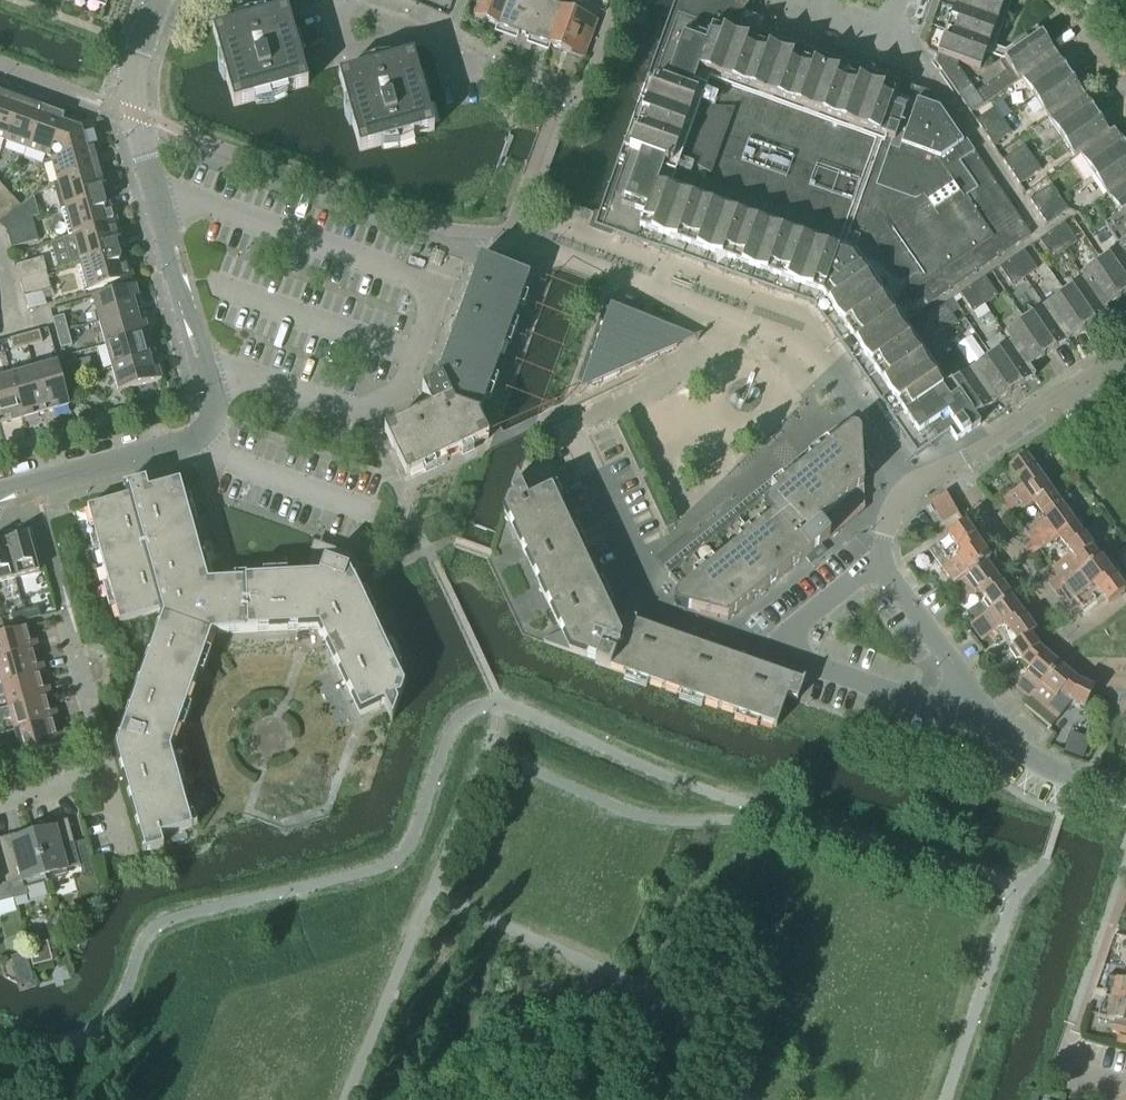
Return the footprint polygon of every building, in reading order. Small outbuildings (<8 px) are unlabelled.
[(505,0),(481,0),(474,19),(495,27),(505,0)] [(562,8),(560,7),(539,0),(505,0),(495,27),(511,32),(546,45),(548,46),(562,8)] [(900,83),(760,33),(760,34),(740,27),(749,2),(743,0),(696,0),(675,0),(599,212),(594,227),(813,306),(916,457),(950,434),(956,442),(980,425),(975,418),(959,394),(949,401),(897,326),(1030,236),(956,127),(952,129),(929,94),(913,89),(899,84),(900,83)] [(980,70),(1005,0),(956,0),(937,55),(939,56),(951,60),(960,63),(980,70)] [(583,58),(596,21),(562,8),(548,46),(583,58)] [(232,108),(306,87),(284,12),(249,22),(210,34),(219,64),(232,108)] [(1020,79),(1055,55),(1038,30),(1011,48),(1014,53),(999,63),(1006,73),(1014,84),(1020,79)] [(1034,99),(1069,75),(1055,55),(1020,79),(1034,99)] [(945,77),(951,60),(939,56),(936,64),(945,77)] [(358,152),(431,131),(410,57),(375,67),(337,78),(358,152)] [(945,77),(958,68),(960,63),(951,60),(945,77)] [(964,78),(958,68),(945,77),(951,86),(964,78)] [(1014,84),(1006,73),(1001,76),(1009,87),(1014,84)] [(1048,119),(1082,95),(1069,75),(1034,99),(1048,119)] [(1009,87),(1001,76),(996,79),(1004,91),(1009,87)] [(957,95),(970,87),(964,78),(951,86),(957,95)] [(1004,91),(996,79),(991,83),(999,94),(1004,91)] [(999,94),(991,83),(985,86),(993,98),(999,94)] [(993,98),(985,86),(980,90),(988,102),(993,98)] [(983,105),(975,94),(970,87),(957,95),(970,114),(983,105)] [(988,102),(980,90),(975,94),(983,105),(988,102)] [(20,99),(0,92),(0,145),(2,142),(4,143),(5,141),(20,99)] [(1061,139),(1096,115),(1082,95),(1048,119),(1061,139)] [(25,154),(42,107),(20,99),(5,141),(4,143),(8,144),(7,148),(25,154)] [(48,159),(61,123),(64,115),(42,107),(25,154),(43,161),(44,157),(48,159)] [(984,134),(1003,121),(994,108),(975,121),(984,134)] [(1079,156),(1114,132),(1113,131),(1109,134),(1096,115),(1061,139),(1075,159),(1079,156)] [(992,146),(1011,133),(1003,121),(984,134),(992,146)] [(95,149),(91,134),(61,123),(48,159),(50,161),(95,149)] [(1125,153),(1125,150),(1114,132),(1079,156),(1093,175),(1125,153)] [(1011,173),(1032,159),(1024,146),(1002,161),(1011,173)] [(53,185),(101,171),(95,149),(50,161),(51,165),(47,166),(53,185)] [(1125,182),(1125,153),(1093,175),(1107,195),(1125,182)] [(1019,185),(1040,171),(1032,159),(1011,173),(1019,185)] [(53,185),(58,203),(60,212),(61,211),(103,200),(102,193),(97,191),(95,191),(94,187),(105,184),(101,171),(53,185)] [(1107,195),(1119,214),(1104,224),(1112,236),(1125,227),(1125,182),(1107,195)] [(10,196),(0,186),(0,205),(10,196)] [(1038,213),(1060,198),(1051,186),(1029,200),(1038,213)] [(20,208),(10,196),(0,205),(0,222),(20,208)] [(1046,225),(1068,210),(1060,198),(1038,213),(1046,225)] [(103,211),(105,207),(103,200),(61,211),(68,239),(117,226),(113,213),(102,216),(101,211),(103,211)] [(31,219),(20,208),(0,222),(0,227),(6,233),(31,220),(31,219)] [(11,249),(37,242),(31,220),(6,233),(6,234),(11,249)] [(1077,242),(1064,223),(1052,231),(1065,250),(1077,242)] [(68,239),(63,240),(71,267),(79,265),(118,254),(116,247),(112,245),(110,245),(109,241),(120,237),(117,226),(68,239)] [(1065,250),(1052,231),(1039,241),(1052,259),(1065,250)] [(1121,247),(1120,248),(1101,260),(1125,295),(1125,294),(1125,254),(1121,247)] [(1037,269),(1024,251),(1013,259),(1026,277),(1037,269)] [(123,262),(120,261),(118,254),(79,265),(82,273),(78,275),(83,293),(132,280),(128,267),(124,268),(123,262)] [(19,280),(46,273),(42,259),(15,267),(19,280)] [(1026,277),(1013,259),(1000,268),(1013,286),(1026,277)] [(488,440),(478,417),(527,278),(475,260),(469,276),(472,277),(438,372),(433,371),(427,388),(420,391),(430,411),(384,432),(406,479),(488,440)] [(1125,295),(1101,260),(1082,274),(1105,309),(1125,295)] [(33,295),(51,290),(46,273),(19,280),(28,311),(37,309),(33,295)] [(1108,313),(1105,309),(1082,274),(1080,275),(1083,279),(1065,292),(1088,327),(1108,313)] [(997,297),(985,278),(973,286),(986,304),(997,297)] [(986,304),(973,286),(960,295),(973,313),(986,304)] [(98,323),(141,311),(134,287),(92,299),(98,323)] [(1088,327),(1065,292),(1045,305),(1069,340),(1088,327)] [(957,324),(945,305),(934,313),(946,332),(957,324)] [(1069,340),(1045,305),(1025,319),(1049,354),(1069,340)] [(590,388),(696,338),(610,307),(582,385),(590,388)] [(105,346),(148,334),(141,311),(98,323),(105,346)] [(946,332),(934,313),(912,328),(922,342),(930,337),(933,341),(946,332)] [(57,334),(68,331),(64,316),(52,319),(57,334)] [(1049,354),(1025,319),(1005,333),(1029,367),(1049,354)] [(28,347),(42,343),(39,331),(24,336),(28,347)] [(61,350),(72,346),(68,331),(57,334),(61,350)] [(1035,376),(1029,367),(1005,333),(1003,334),(1010,343),(992,355),(1015,390),(1035,376)] [(111,369),(154,357),(148,334),(105,346),(111,369)] [(13,351),(28,347),(24,336),(9,340),(13,351)] [(1015,390),(992,355),(972,369),(996,404),(1015,390)] [(118,393),(161,381),(154,357),(111,369),(118,393)] [(70,380),(81,377),(76,363),(65,366),(70,380)] [(46,413),(69,406),(57,364),(34,370),(46,413)] [(996,404),(972,369),(951,383),(959,394),(975,418),(996,404)] [(22,419),(46,413),(34,370),(11,377),(22,419)] [(22,419),(11,377),(0,380),(0,426),(22,419)] [(74,396),(85,393),(81,377),(70,380),(74,396)] [(864,510),(861,456),(860,437),(859,434),(857,432),(855,431),(853,430),(849,431),(668,577),(681,592),(675,598),(674,598),(674,600),(673,601),(673,603),(674,604),(674,606),(675,607),(677,608),(678,609),(725,622),(864,510)] [(999,514),(1005,523),(1006,523),(1032,504),(1033,503),(1049,491),(1024,456),(1008,468),(1009,469),(1021,487),(1002,500),(1006,506),(1008,507),(999,514)] [(801,683),(635,625),(636,621),(627,618),(617,623),(612,613),(607,612),(551,492),(528,503),(516,479),(504,514),(530,569),(526,571),(518,554),(493,566),(522,628),(547,617),(530,579),(534,578),(561,634),(548,640),(546,645),(595,662),(594,665),(775,729),(786,698),(796,702),(803,682),(802,681),(801,683)] [(119,501),(88,510),(120,625),(159,614),(162,613),(163,618),(117,750),(132,805),(137,822),(146,854),(151,853),(161,850),(164,849),(161,839),(192,830),(171,751),(211,636),(319,631),(361,717),(367,714),(384,706),(392,724),(404,688),(404,687),(379,635),(382,633),(389,616),(383,603),(366,569),(368,569),(368,567),(365,566),(358,564),(330,554),(329,555),(314,550),(304,579),(239,583),(222,583),(209,584),(181,484),(150,493),(147,483),(127,488),(130,498),(119,501)] [(1024,548),(1023,548),(1030,558),(1030,557),(1058,538),(1057,537),(1074,526),(1073,524),(1051,493),(1049,491),(1033,503),(1037,508),(1041,514),(1046,521),(1027,534),(1032,542),(1024,548)] [(945,494),(931,503),(939,517),(942,523),(957,514),(945,495),(945,494)] [(935,546),(928,551),(942,571),(953,586),(953,587),(984,563),(985,564),(989,562),(987,559),(985,557),(987,556),(982,548),(980,550),(978,547),(976,544),(971,537),(963,526),(949,537),(935,546)] [(1048,583),(1054,592),(1059,589),(1063,586),(1065,584),(1067,583),(1099,560),(1083,538),(1077,530),(1074,526),(1057,537),(1058,538),(1066,550),(1071,555),(1051,569),(1057,576),(1048,583)] [(4,542),(15,580),(39,573),(28,536),(4,542)] [(15,580),(4,542),(0,544),(0,584),(15,580)] [(1065,584),(1063,586),(1068,593),(1072,598),(1074,600),(1082,612),(1082,611),(1085,615),(1093,609),(1103,602),(1107,607),(1111,604),(1120,597),(1123,595),(1120,590),(1112,579),(1099,560),(1067,583),(1065,584)] [(953,586),(949,589),(960,605),(979,591),(984,598),(984,599),(981,601),(989,612),(989,613),(1009,598),(1000,586),(995,579),(985,564),(984,563),(953,587),(953,586)] [(974,623),(969,626),(981,643),(986,640),(1005,627),(1017,644),(1028,636),(1029,637),(1034,633),(1025,621),(1020,614),(1009,598),(989,613),(989,612),(974,623)] [(27,622),(40,618),(38,608),(24,612),(27,622)] [(13,625),(27,622),(24,612),(10,616),(13,625)] [(30,644),(26,629),(0,636),(0,662),(33,653),(39,652),(36,642),(30,644)] [(1017,644),(1008,650),(1016,661),(1019,659),(1022,662),(1030,669),(1015,687),(1030,700),(1058,666),(1049,659),(1043,654),(1037,648),(1029,637),(1028,636),(1017,644)] [(33,653),(0,662),(0,678),(2,685),(2,686),(39,676),(45,675),(43,667),(38,668),(33,653)] [(1030,700),(1024,708),(1050,729),(1072,703),(1070,707),(1082,713),(1084,709),(1088,701),(1092,692),(1093,691),(1079,684),(1072,679),(1058,666),(1030,700)] [(39,676),(2,686),(2,685),(0,686),(0,698),(5,697),(8,709),(9,710),(45,699),(46,700),(51,698),(49,688),(43,690),(39,676)] [(46,700),(45,699),(9,710),(8,709),(0,711),(0,724),(12,720),(15,732),(15,733),(52,722),(52,723),(58,721),(55,712),(49,713),(46,700)] [(0,736),(0,748),(7,746),(11,759),(22,756),(64,745),(61,735),(56,736),(52,723),(52,722),(15,733),(15,732),(0,736)] [(1070,734),(1064,753),(1083,760),(1089,741),(1070,734)] [(45,879),(81,869),(68,822),(52,826),(54,831),(33,837),(45,879)] [(33,837),(14,842),(12,837),(0,841),(0,853),(10,889),(13,900),(27,896),(24,885),(45,879),(33,837)] [(85,842),(74,845),(81,869),(83,877),(94,873),(85,842)] [(10,889),(0,853),(0,904),(13,900),(10,889)] [(1125,972),(1122,983),(1105,979),(1100,998),(1125,1004),(1125,973),(1125,972)] [(1100,998),(1096,1018),(1113,1022),(1110,1033),(1125,1037),(1125,1004),(1100,998)]
